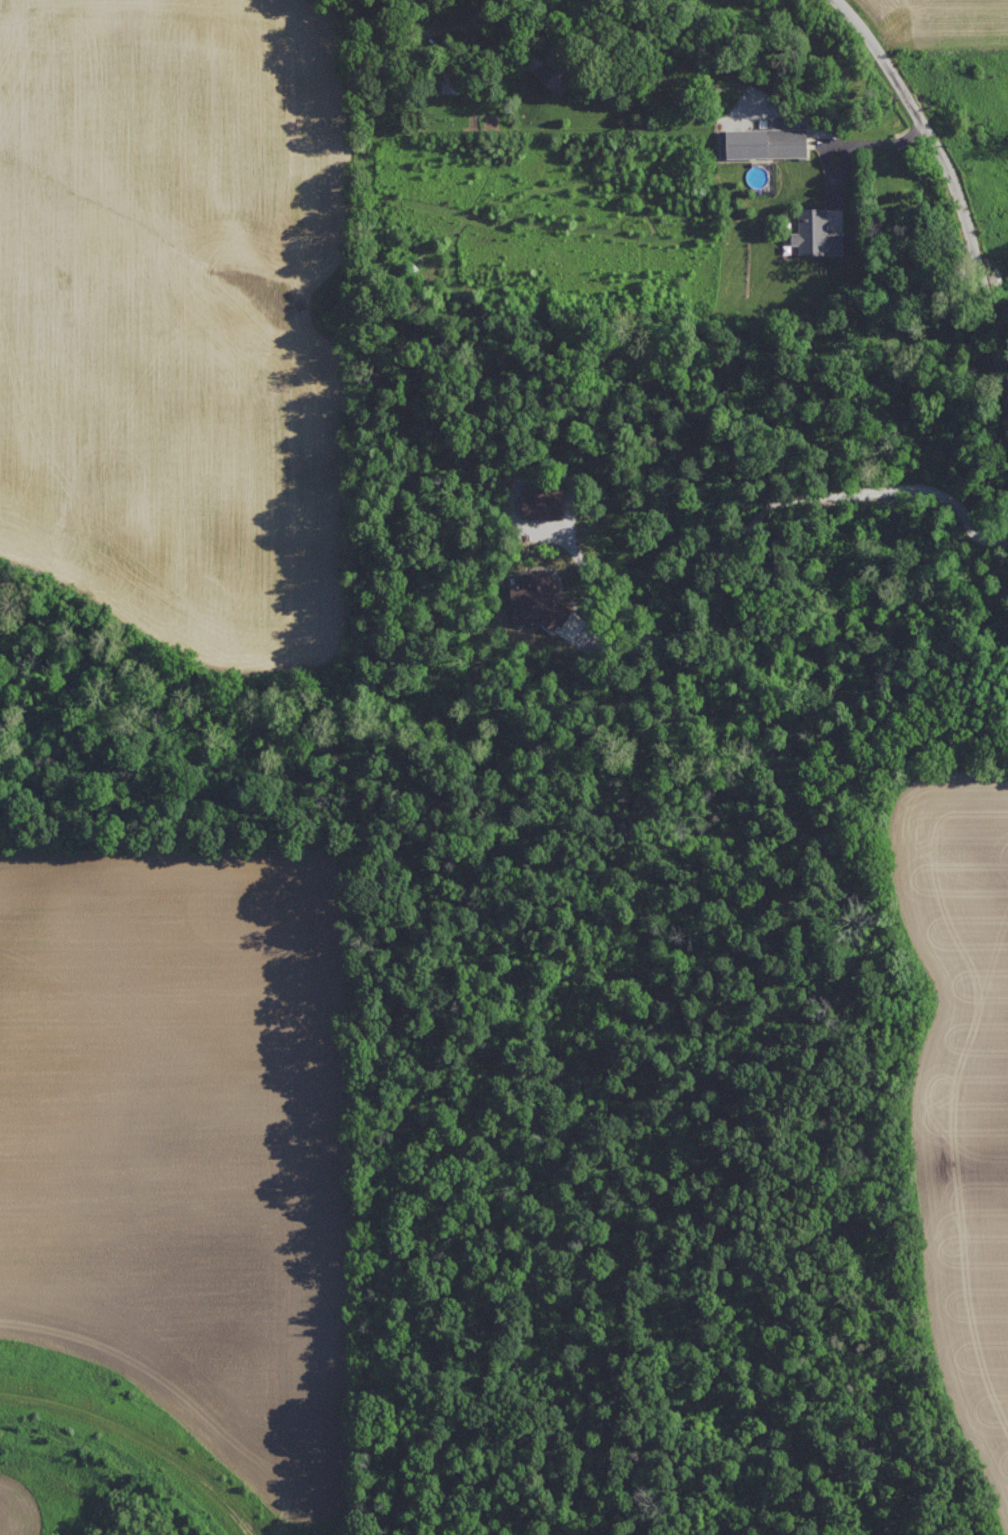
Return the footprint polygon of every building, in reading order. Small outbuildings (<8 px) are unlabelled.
[(559,93),(576,74),(555,55),(537,74),(559,93)] [(721,158),(809,155),(809,127),(790,128),(789,118),(766,119),(767,128),(720,129),(721,158)] [(801,254),(846,253),(846,232),(829,233),(828,207),(800,208),(800,231),(793,231),(793,244),(800,244),(801,254)] [(524,518),(565,519),(566,486),(524,486),(524,518)] [(516,623),(545,621),(546,631),(579,628),(578,620),(572,620),(570,601),(556,602),(553,571),(525,574),(526,584),(513,585),(515,608),(514,608),(516,623)]
